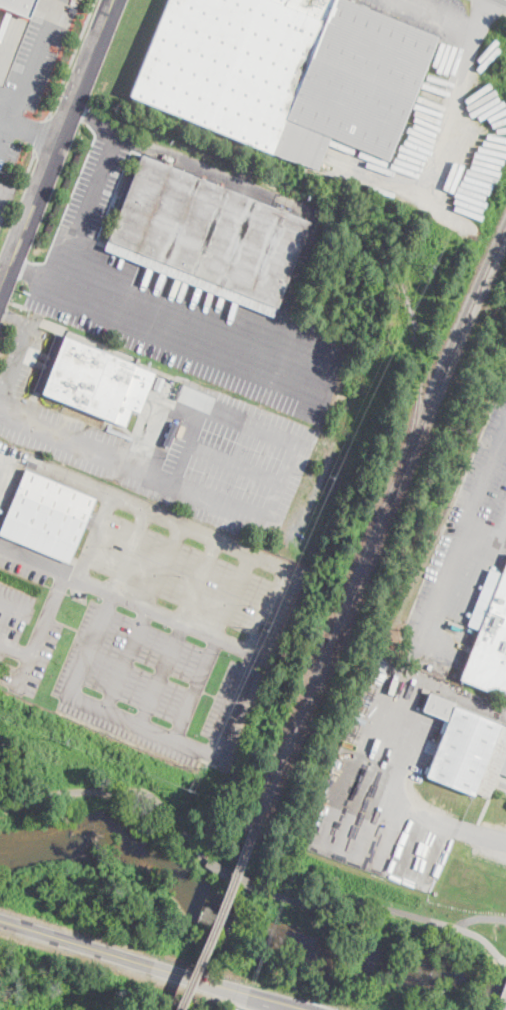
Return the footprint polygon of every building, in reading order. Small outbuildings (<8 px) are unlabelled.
[(24,17),(31,0),(0,0),(0,7),(24,17)] [(129,96),(168,0),(345,0),(439,37),(388,164),(330,141),(318,172),(271,153),(271,154),(129,96)] [(188,282),(108,251),(104,249),(107,241),(130,183),(141,155),(142,155),(165,164),(214,184),(227,189),(188,282)] [(227,189),(280,210),(310,222),(274,313),(272,316),(214,293),(188,282),(227,189)] [(144,400),(139,412),(131,409),(125,426),(109,420),(104,418),(66,402),(65,402),(63,402),(42,393),(64,337),(65,337),(67,338),(68,338),(155,373),(152,378),(148,390),(144,400)] [(164,378),(159,391),(153,388),(157,375),(164,378)] [(69,563),(0,536),(0,530),(25,470),(95,498),(69,563)] [(480,630),(505,563),(505,698),(460,680),(464,670),(480,630)] [(498,724),(505,727),(505,777),(498,773),(497,775),(488,797),(475,792),(474,794),(473,796),(426,778),(427,775),(443,735),(438,733),(443,720),(421,712),(429,693),(455,703),(454,706),(490,721),(498,724)]
